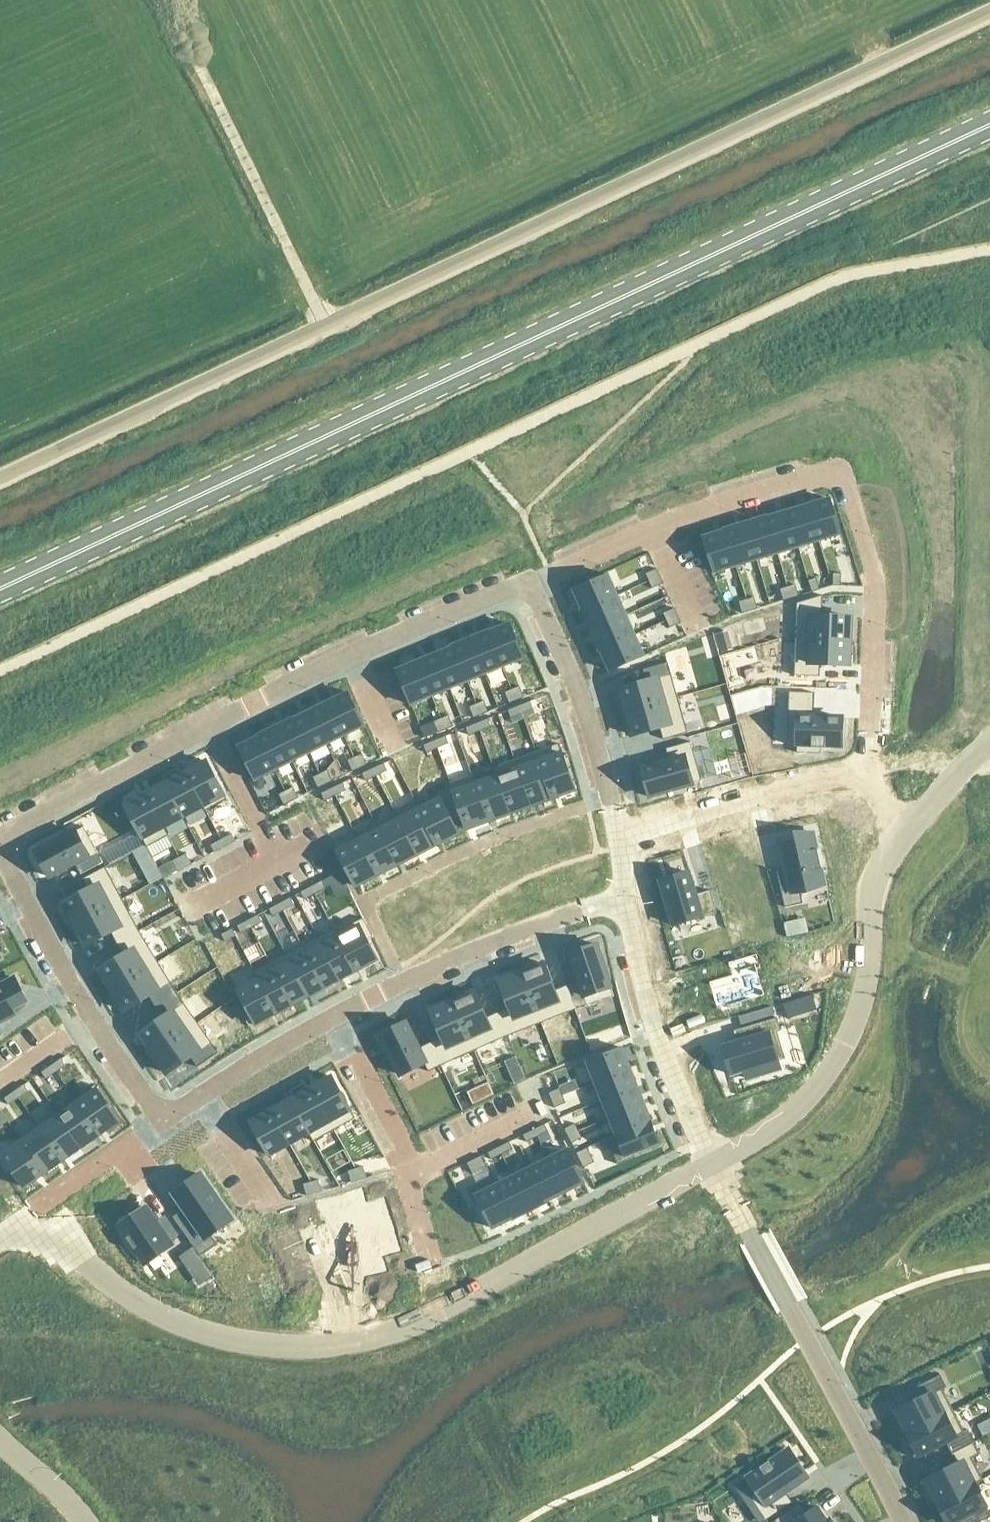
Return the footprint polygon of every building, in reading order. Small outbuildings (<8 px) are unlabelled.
[(829,499),(808,505),(818,541),(840,534),(829,499)] [(808,505),(787,511),(798,547),(818,541),(808,505)] [(787,511),(766,518),(777,554),(798,547),(787,511)] [(766,518),(746,524),(756,560),(777,554),(766,518)] [(746,524),(725,530),(736,566),(756,560),(746,524)] [(725,530),(703,537),(714,573),(736,566),(725,530)] [(656,569),(645,574),(648,581),(660,576),(656,569)] [(832,573),(832,586),(840,586),(841,574),(832,573)] [(608,575),(574,590),(583,611),(617,595),(608,575)] [(660,576),(648,581),(652,588),(663,583),(660,576)] [(816,578),(808,580),(811,592),(819,590),(816,578)] [(795,584),(787,587),(791,598),(798,596),(795,584)] [(787,587),(779,589),(783,601),(791,598),(787,587)] [(617,595),(583,611),(592,630),(626,615),(617,595)] [(796,603),(795,639),(849,641),(850,617),(821,616),(822,595),(796,603)] [(754,597),(746,599),(749,611),(757,608),(754,597)] [(746,599),(738,602),(742,613),(749,611),(746,599)] [(674,608),(663,613),(666,621),(677,616),(674,608)] [(626,615),(592,630),(600,650),(634,635),(626,615)] [(677,616),(666,621),(669,628),(680,623),(677,616)] [(509,624),(488,632),(502,667),(523,658),(509,624)] [(715,635),(717,642),(728,638),(726,631),(715,635)] [(488,632),(470,640),(485,674),(502,667),(488,632)] [(634,635),(600,650),(609,671),(644,655),(634,635)] [(795,639),(794,676),(819,676),(820,664),(848,665),(849,641),(795,639)] [(470,640),(453,647),(467,681),(485,674),(470,640)] [(453,647),(435,654),(449,689),(467,681),(453,647)] [(435,654),(417,661),(431,696),(449,689),(435,654)] [(417,661),(396,670),(410,705),(431,696),(417,661)] [(646,681),(619,689),(622,702),(621,702),(624,713),(625,712),(677,697),(667,663),(643,669),(646,681)] [(519,686),(512,689),(516,700),(524,698),(519,686)] [(512,689),(504,692),(509,703),(516,700),(512,689)] [(347,692),(327,703),(344,736),(364,726),(347,692)] [(789,692),(787,744),(796,745),(796,753),(820,753),(820,748),(841,749),(842,718),(813,717),(814,693),(789,692)] [(677,697),(625,712),(629,723),(627,724),(630,734),(632,734),(632,735),(659,727),(663,739),(687,732),(677,697)] [(483,701),(476,704),(481,715),(488,712),(483,701)] [(530,701),(519,706),(522,713),(533,708),(530,701)] [(327,703),(310,711),(326,745),(344,736),(327,703)] [(476,704),(469,707),(473,718),(481,715),(476,704)] [(519,706),(508,710),(511,718),(522,713),(519,706)] [(310,711),(293,720),(309,753),(326,745),(310,711)] [(448,715),(440,718),(445,730),(453,726),(448,715)] [(440,718),(433,722),(438,733),(445,730),(440,718)] [(488,718),(477,723),(480,730),(491,726),(488,718)] [(293,720),(275,728),(292,762),(309,753),(293,720)] [(477,723),(466,728),(469,735),(480,730),(477,723)] [(275,728),(258,737),(275,770),(292,762),(275,728)] [(446,736),(434,740),(437,748),(449,743),(446,736)] [(258,737),(238,747),(255,780),(275,770),(258,737)] [(434,740),(423,745),(426,752),(437,748),(434,740)] [(669,761),(641,768),(650,797),(663,794),(662,792),(701,781),(690,742),(666,749),(669,761)] [(558,744),(536,752),(552,797),(574,789),(558,744)] [(536,752),(514,760),(531,805),(552,797),(536,752)] [(361,753),(354,757),(359,768),(367,764),(361,753)] [(354,757),(347,761),(352,772),(359,768),(354,757)] [(514,760),(492,768),(495,777),(496,776),(509,812),(531,805),(514,760)] [(206,761),(185,772),(203,806),(202,806),(205,811),(226,799),(206,761)] [(384,763),(373,768),(376,776),(387,770),(384,763)] [(373,768),(362,773),(365,781),(376,776),(373,768)] [(327,770),(319,774),(325,785),(332,781),(327,770)] [(185,772),(165,783),(183,817),(202,806),(203,806),(185,772)] [(319,774),(312,777),(317,788),(325,785),(319,774)] [(472,775),(449,783),(451,788),(452,792),(461,817),(465,828),(488,820),(475,784),(476,784),(472,775)] [(476,784),(475,784),(488,820),(509,812),(496,776),(495,777),(476,784)] [(165,783),(145,794),(163,827),(164,827),(183,817),(165,783)] [(342,783),(332,788),(335,795),(346,790),(342,783)] [(292,787),(285,791),(291,801),(298,797),(292,787)] [(332,788),(321,793),(324,800),(335,795),(332,788)] [(418,805),(417,805),(419,809),(436,843),(458,832),(452,822),(461,817),(452,792),(451,788),(418,805)] [(285,791),(278,795),(284,805),(291,801),(285,791)] [(145,794),(124,805),(146,847),(168,835),(164,827),(163,827),(145,794)] [(415,800),(393,812),(396,816),(396,815),(399,820),(416,854),(436,843),(419,809),(417,805),(418,805),(415,800)] [(396,816),(375,826),(377,831),(378,830),(396,864),(416,854),(399,820),(396,815),(396,816)] [(47,844),(35,850),(49,877),(74,864),(80,874),(102,862),(83,826),(48,846),(47,844)] [(359,840),(358,840),(375,874),(396,864),(378,830),(377,831),(359,840)] [(354,831),(332,843),(354,885),(375,874),(358,840),(359,840),(354,831)] [(787,870),(777,872),(777,874),(779,873),(784,893),(781,894),(782,895),(784,895),(786,905),(784,906),(784,907),(802,903),(800,891),(824,886),(812,831),(780,838),(787,870)] [(109,864),(145,845),(138,832),(102,851),(109,864)] [(231,834),(221,839),(225,847),(235,841),(231,834)] [(221,839),(210,845),(214,852),(225,847),(221,839)] [(151,856),(146,847),(145,845),(134,851),(139,862),(151,856)] [(191,855),(181,861),(184,868),(195,862),(191,855)] [(181,861),(170,867),(174,874),(184,868),(181,861)] [(64,905),(62,906),(67,915),(69,914),(74,924),(122,899),(105,867),(82,879),(88,890),(63,903),(64,905)] [(689,873),(660,881),(673,926),(717,913),(710,890),(695,895),(689,873)] [(322,881),(311,887),(315,894),(325,888),(322,881)] [(311,887),(300,892),(304,899),(315,894),(311,887)] [(290,898),(279,904),(283,911),(294,905),(290,898)] [(122,899),(74,924),(79,934),(78,935),(83,945),(85,944),(85,945),(111,932),(117,944),(139,931),(122,899)] [(279,904),(269,909),(272,916),(283,911),(279,904)] [(258,915),(247,920),(251,927),(262,922),(258,915)] [(336,932),(335,933),(338,937),(356,971),(377,959),(367,940),(370,938),(373,937),(363,918),(361,919),(336,932)] [(786,937),(809,933),(805,918),(783,923),(786,937)] [(247,920),(237,926),(241,933),(251,927),(247,920)] [(334,928),(317,937),(340,979),(356,971),(338,937),(335,933),(336,932),(334,928)] [(232,929),(221,935),(225,942),(235,936),(232,929)] [(124,955),(99,970),(106,981),(105,982),(110,991),(158,962),(139,931),(117,944),(124,955)] [(317,937),(301,945),(324,987),(340,979),(317,937)] [(301,945),(286,954),(308,996),(324,987),(301,945)] [(578,981),(566,986),(575,1009),(588,1005),(585,996),(610,987),(600,958),(602,957),(598,945),(569,954),(578,981)] [(730,975),(708,982),(716,1010),(720,1009),(721,1013),(743,1007),(741,1003),(765,996),(757,970),(761,968),(756,953),(727,962),(730,975)] [(286,954),(270,962),(292,1004),(308,996),(286,954)] [(158,962),(110,991),(116,1000),(117,999),(124,1011),(149,996),(155,1007),(177,993),(158,962)] [(270,962),(253,971),(257,980),(258,979),(276,1013),(292,1004),(270,962)] [(532,968),(521,972),(541,1023),(575,1009),(566,986),(554,990),(544,964),(542,964),(541,963),(531,967),(532,968)] [(509,1008),(497,1012),(507,1036),(541,1023),(521,972),(521,973),(520,971),(510,975),(511,977),(499,981),(509,1008)] [(14,1014),(11,1009),(26,1001),(14,977),(0,985),(0,1022),(14,1014)] [(257,980),(237,990),(255,1024),(276,1013),(258,979),(257,980)] [(462,995),(452,1000),(453,1001),(452,1001),(474,1051),(507,1036),(497,1012),(485,1018),(474,992),(463,997),(462,995)] [(140,1035),(139,1036),(145,1045),(147,1044),(153,1054),(197,1023),(177,993),(155,1007),(163,1018),(139,1034),(140,1035)] [(442,1037),(430,1042),(441,1065),(474,1051),(452,1001),(442,1006),(441,1004),(431,1009),(432,1010),(430,1011),(442,1037)] [(772,1007),(760,1010),(763,1018),(774,1015),(772,1007)] [(740,1041),(723,1046),(731,1075),(785,1059),(777,1032),(781,1031),(777,1017),(737,1029),(740,1041)] [(153,1054),(152,1055),(158,1064),(159,1063),(167,1073),(190,1057),(197,1067),(218,1053),(197,1023),(153,1054)] [(406,1023),(379,1036),(385,1048),(386,1047),(400,1075),(424,1063),(428,1072),(441,1065),(430,1042),(418,1048),(406,1023)] [(621,1048),(586,1062),(595,1083),(629,1069),(621,1048)] [(61,1058),(51,1065),(56,1072),(65,1065),(61,1058)] [(51,1065),(41,1072),(46,1079),(56,1072),(51,1065)] [(629,1069),(595,1083),(602,1100),(637,1087),(629,1069)] [(331,1076),(310,1088),(334,1130),(355,1118),(331,1076)] [(24,1085),(14,1091),(18,1098),(28,1091),(24,1085)] [(637,1087),(602,1100),(609,1118),(644,1104),(637,1087)] [(310,1088),(291,1099),(309,1133),(308,1133),(313,1141),(334,1130),(310,1088)] [(559,1088),(548,1093),(551,1100),(562,1096),(559,1088)] [(97,1089),(77,1103),(99,1134),(119,1121),(97,1089)] [(475,1090),(468,1094),(472,1104),(480,1101),(475,1090)] [(14,1091),(4,1098),(8,1105),(18,1098),(14,1091)] [(562,1096),(551,1100),(554,1108),(565,1103),(562,1096)] [(291,1099),(271,1110),(289,1144),(308,1133),(309,1133),(291,1099)] [(77,1103),(58,1116),(80,1147),(99,1134),(77,1103)] [(644,1104),(609,1118),(616,1135),(616,1136),(651,1122),(644,1104)] [(271,1110),(250,1122),(268,1155),(289,1144),(271,1110)] [(58,1116),(40,1129),(62,1160),(80,1147),(58,1116)] [(616,1135),(607,1139),(617,1164),(635,1157),(633,1154),(659,1143),(651,1122),(616,1136),(616,1135)] [(574,1123),(564,1129),(567,1136),(578,1131),(574,1123)] [(544,1124),(532,1130),(536,1137),(548,1131),(544,1124)] [(40,1129),(21,1142),(43,1173),(62,1160),(40,1129)] [(532,1130),(522,1135),(526,1142),(536,1137),(532,1130)] [(578,1131),(567,1136),(571,1143),(582,1138),(578,1131)] [(509,1141),(498,1147),(501,1154),(512,1149),(509,1141)] [(21,1142),(1,1155),(23,1187),(43,1173),(21,1142)] [(498,1147),(487,1152),(491,1160),(501,1154),(498,1147)] [(587,1148),(576,1153),(583,1168),(594,1162),(587,1148)] [(567,1149),(547,1159),(563,1192),(584,1182),(567,1149)] [(481,1155),(466,1163),(472,1174),(486,1166),(481,1155)] [(547,1159),(530,1168),(546,1201),(563,1192),(547,1159)] [(364,1166),(356,1168),(360,1180),(367,1178),(364,1166)] [(356,1168),(349,1171),(352,1182),(360,1180),(356,1168)] [(530,1168),(512,1176),(529,1210),(546,1201),(530,1168)] [(174,1216),(173,1217),(200,1256),(218,1244),(211,1234),(231,1220),(199,1174),(173,1192),(186,1212),(176,1219),(174,1216)] [(492,1176),(467,1188),(476,1205),(479,1203),(492,1228),(512,1218),(495,1185),(496,1184),(492,1176)] [(496,1184),(495,1185),(512,1218),(529,1210),(512,1176),(496,1184)] [(319,1179),(311,1182),(315,1193),(323,1191),(319,1179)] [(311,1182),(304,1184),(307,1196),(315,1193),(311,1182)] [(323,1220),(331,1217),(338,1241),(391,1225),(383,1200),(360,1206),(356,1191),(318,1203),(323,1220)] [(145,1207),(118,1226),(145,1264),(172,1245),(145,1207)] [(375,1257),(398,1250),(391,1225),(338,1241),(345,1264),(341,1265),(346,1280),(379,1270),(375,1257)] [(193,1248),(181,1257),(190,1270),(202,1261),(193,1248)] [(923,1398),(896,1412),(907,1434),(953,1410),(943,1390),(946,1388),(940,1376),(917,1386),(923,1398)] [(953,1410),(907,1434),(918,1456),(945,1442),(951,1453),(974,1442),(967,1429),(963,1431),(953,1410)] [(983,1437),(989,1433),(989,1432),(985,1421),(977,1425),(983,1437)] [(957,1464),(926,1480),(937,1502),(974,1483),(974,1484),(983,1480),(972,1458),(980,1454),(974,1442),(951,1453),(957,1464)] [(746,1495),(764,1521),(792,1503),(785,1492),(790,1489),(787,1484),(803,1473),(788,1450),(769,1463),(760,1469),(748,1477),(756,1488),(746,1495)] [(937,1502),(947,1521),(953,1521),(974,1511),(979,1521),(989,1516),(989,1515),(985,1506),(974,1484),(974,1483),(937,1502)] [(776,1521),(777,1521),(832,1521),(830,1519),(827,1521),(817,1507),(806,1515),(803,1511),(799,1505),(776,1521)]
